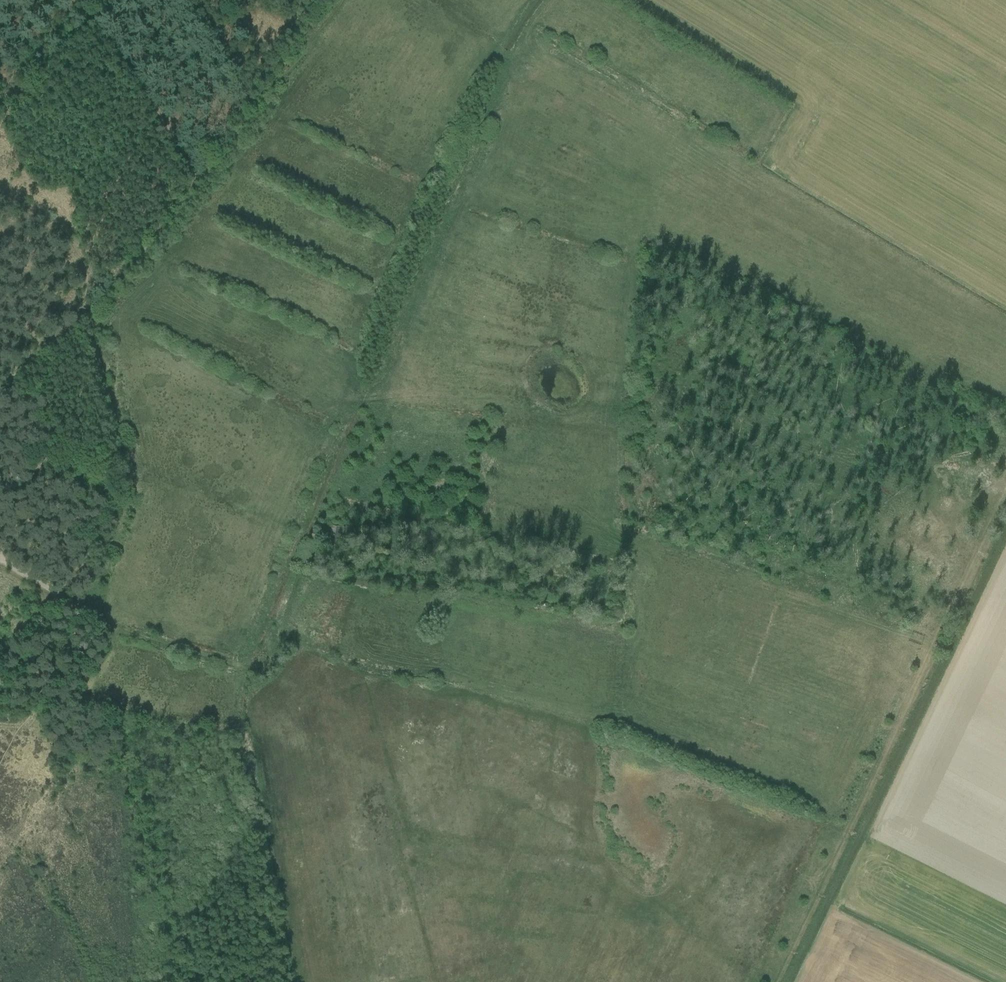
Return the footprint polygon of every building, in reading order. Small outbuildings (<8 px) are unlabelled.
[(334,537),(342,538),(344,528),(336,526),(334,537)]
